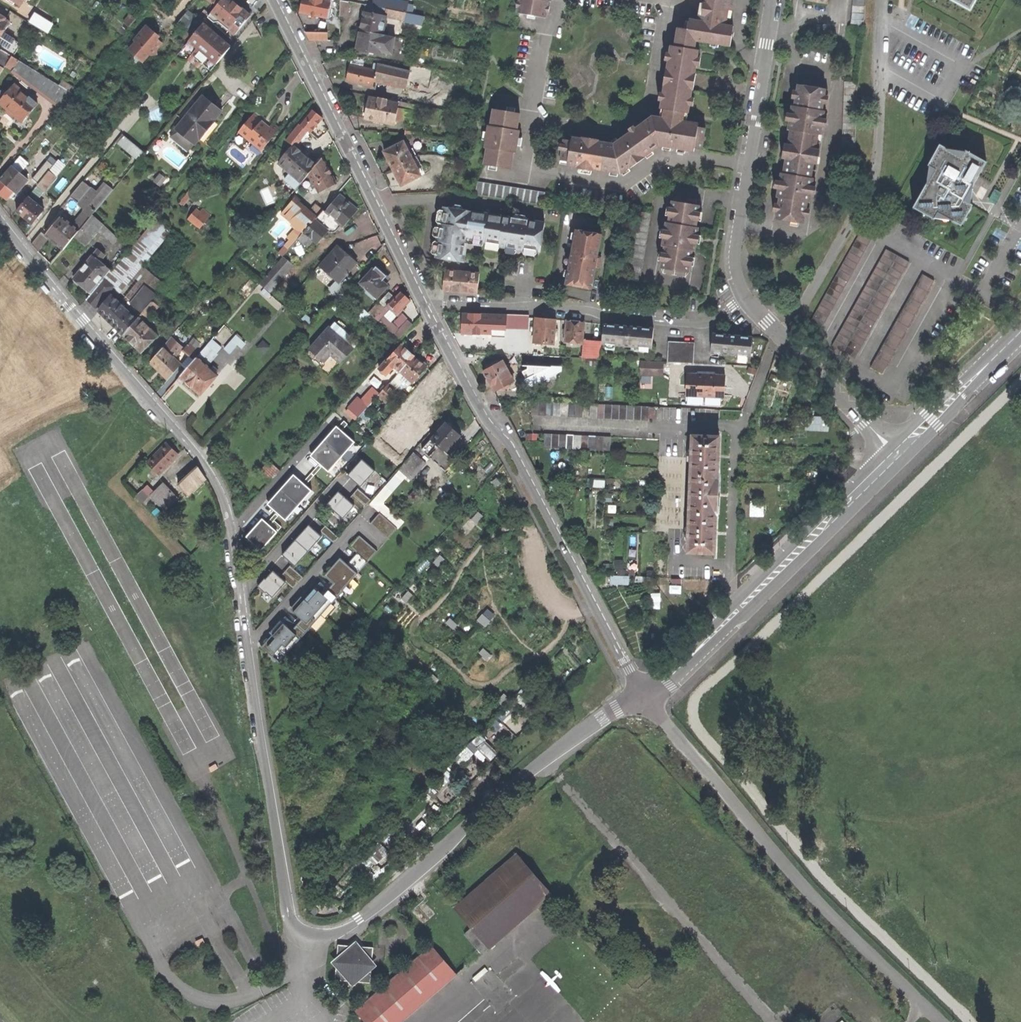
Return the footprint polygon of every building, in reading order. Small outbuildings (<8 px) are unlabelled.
[(217,7),(209,17),(212,20),(215,16),(230,28),(228,30),(234,35),(250,16),(239,6),(232,1),(233,0),(223,0),(217,7)] [(339,0),(336,0),(329,0),(328,0),(301,0),(300,5),(299,12),(339,20),(339,0)] [(343,0),(340,0),(340,15),(348,15),(348,1),(343,0)] [(372,6),(405,12),(406,12),(408,2),(395,0),(373,0),(372,6)] [(518,13),(544,17),(547,1),(550,1),(550,0),(520,0),(518,13)] [(674,46),(694,49),(695,41),(710,43),(709,46),(718,47),(718,44),(730,46),(733,26),(725,25),(726,21),(726,17),(729,18),(731,10),(732,10),(734,0),(701,0),(701,2),(700,2),(698,15),(699,15),(698,20),(689,19),(687,29),(677,27),(674,46)] [(864,27),(865,13),(866,0),(853,0),(852,12),(851,26),(864,27)] [(969,10),(975,0),(951,0),(969,10)] [(362,18),(360,30),(382,34),(385,16),(403,19),(405,12),(372,6),(365,4),(362,18)] [(423,16),(406,12),(405,12),(403,19),(403,23),(420,26),(423,16)] [(177,24),(193,37),(201,26),(186,13),(177,24)] [(1,50),(12,56),(13,57),(21,44),(8,36),(7,38),(2,35),(9,24),(5,21),(5,19),(0,16),(0,43),(3,45),(0,49),(1,50)] [(30,23),(47,34),(52,26),(35,16),(30,23)] [(216,64),(230,48),(216,36),(203,25),(201,26),(193,37),(189,41),(216,64)] [(156,50),(162,44),(157,40),(158,39),(156,37),(154,36),(155,34),(146,27),(134,41),(136,42),(129,51),(136,56),(135,57),(135,63),(141,63),(142,62),(143,62),(150,54),(152,55),(157,55),(156,50)] [(358,39),(356,48),(381,54),(381,52),(391,54),(394,37),(382,34),(360,30),(358,39)] [(327,40),(326,32),(305,32),(309,40),(327,40)] [(667,68),(694,72),(695,66),(698,50),(694,49),(674,46),(670,45),(667,68)] [(5,66),(12,56),(1,50),(0,52),(0,73),(5,66)] [(5,66),(62,106),(72,94),(13,57),(12,56),(5,66)] [(406,86),(409,72),(373,64),(372,69),(363,67),(364,58),(350,57),(349,64),(348,70),(346,81),(372,86),(374,79),(406,86)] [(667,68),(664,86),(691,90),(692,88),(694,74),(694,72),(667,68)] [(825,88),(797,84),(794,105),(792,105),(788,129),(790,130),(789,136),(788,144),(784,143),(781,158),(785,159),(784,166),(783,172),(780,172),(777,196),(779,197),(775,219),(804,223),(807,202),(809,202),(813,177),(811,177),(818,134),(820,135),(824,110),(822,110),(825,88)] [(22,123),(38,105),(14,85),(7,93),(0,92),(0,105),(7,111),(22,123)] [(563,139),(560,160),(567,161),(567,164),(620,173),(659,145),(694,151),(694,148),(702,149),(705,128),(697,127),(698,123),(682,121),(684,112),(688,113),(689,102),(691,90),(664,86),(660,109),(664,109),(663,117),(653,116),(630,132),(613,144),(596,141),(571,137),(571,140),(563,139)] [(212,103),(204,96),(176,130),(194,145),(199,139),(200,140),(216,122),(214,121),(222,111),(212,103)] [(394,124),(398,104),(386,102),(387,99),(378,97),(377,100),(368,98),(367,108),(365,118),(394,124)] [(286,140),(293,145),(294,145),(300,138),(302,140),(306,135),(304,133),(306,130),(309,133),(322,118),(317,113),(311,109),(286,140)] [(484,165),(510,169),(513,153),(515,153),(517,141),(519,131),(517,130),(519,113),(493,109),(490,126),(488,125),(484,148),(486,148),(484,165)] [(253,114),(240,131),(254,143),(253,145),(260,151),(279,129),(272,123),(269,127),(263,122),(253,114)] [(138,158),(144,150),(125,134),(119,142),(138,158)] [(403,142),(384,151),(389,160),(393,168),(417,156),(413,149),(410,150),(407,143),(404,144),(403,142)] [(293,145),(278,163),(291,173),(285,179),(296,188),(301,182),(308,173),(316,164),(305,154),(294,145),(293,145)] [(277,146),(270,155),(276,160),(283,151),(277,146)] [(974,184),(985,163),(965,152),(962,158),(939,146),(928,166),(934,170),(913,208),(933,219),(936,213),(960,226),(971,206),(964,201),(969,192),(974,184)] [(28,179),(19,172),(27,162),(19,155),(0,178),(0,194),(6,199),(13,191),(15,193),(28,179)] [(322,156),(316,164),(308,173),(318,193),(336,183),(329,169),(322,156)] [(420,164),(417,156),(393,168),(396,176),(401,185),(420,175),(419,173),(422,172),(419,165),(420,164)] [(32,178),(38,184),(49,171),(53,165),(47,160),(32,178)] [(29,194),(35,199),(42,191),(43,191),(55,177),(49,171),(38,184),(29,194)] [(70,196),(77,202),(90,187),(83,181),(70,196)] [(477,181),(474,194),(543,205),(545,192),(477,181)] [(310,190),(301,182),(296,188),(288,197),(293,201),(297,205),(310,190)] [(323,210),(314,220),(304,232),(300,236),(309,243),(312,243),(315,238),(319,234),(322,237),(328,231),(330,232),(331,233),(334,232),(336,231),(341,225),(342,226),(356,209),(348,202),(340,195),(326,212),(323,210)] [(31,223),(43,209),(28,196),(16,211),(24,217),(31,223)] [(177,209),(182,213),(192,201),(188,197),(177,209)] [(314,220),(297,205),(293,201),(282,213),(289,219),(285,224),(295,233),(299,228),(304,232),(314,220)] [(661,268),(688,272),(692,251),(694,251),(696,239),(698,227),(695,227),(699,205),(672,201),(668,222),(666,222),(662,246),(664,247),(661,268)] [(83,211),(90,217),(92,214),(95,210),(89,205),(83,211)] [(544,222),(443,207),(435,257),(463,261),(465,252),(466,243),(469,243),(470,239),(484,241),(483,242),(499,245),(499,246),(518,250),(524,250),(524,249),(539,251),(544,222)] [(188,218),(200,228),(210,216),(202,209),(199,212),(195,210),(188,218)] [(627,278),(640,280),(651,213),(638,211),(627,278)] [(114,246),(120,240),(92,214),(90,217),(79,230),(73,237),(84,246),(98,231),(114,246)] [(63,249),(73,237),(79,230),(61,215),(45,235),(53,241),(63,249)] [(112,287),(119,292),(171,231),(157,219),(112,272),(110,271),(91,294),(86,299),(95,308),(112,287)] [(821,330),(876,229),(864,223),(810,324),(821,330)] [(595,267),(598,268),(600,257),(597,256),(601,234),(575,229),(565,284),(578,287),(591,289),(595,267)] [(386,260),(392,257),(387,245),(380,248),(386,260)] [(345,252),(339,247),(332,254),(324,262),(325,267),(339,280),(356,261),(351,257),(351,254),(349,253),(348,251),(345,252)] [(80,285),(91,294),(110,271),(110,270),(99,261),(104,255),(98,249),(73,279),(80,285)] [(855,359),(908,262),(885,250),(832,347),(855,359)] [(291,266),(281,258),(260,283),(269,291),(291,266)] [(380,271),(378,269),(375,272),(373,270),(362,282),(377,296),(387,285),(378,277),(382,273),(380,271)] [(444,290),(477,293),(479,274),(445,270),(444,281),(444,290)] [(935,282),(922,275),(871,369),(883,376),(935,282)] [(150,280),(145,286),(156,295),(161,288),(150,280)] [(125,300),(141,313),(151,301),(156,295),(145,286),(139,281),(125,300)] [(399,291),(393,297),(384,307),(374,318),(398,339),(413,323),(408,319),(398,330),(384,316),(393,307),(398,313),(409,301),(404,296),(399,291)] [(393,297),(388,292),(379,302),(384,307),(393,297)] [(112,325),(123,335),(135,320),(111,295),(98,311),(112,325)] [(141,353),(157,336),(143,321),(151,312),(152,313),(158,306),(151,301),(141,313),(135,320),(123,335),(136,347),(141,353)] [(503,315),(462,314),(462,325),(461,334),(492,335),(492,325),(496,325),(496,327),(499,327),(499,326),(500,325),(500,324),(500,320),(503,320),(503,315)] [(504,315),(503,315),(503,320),(502,334),(512,334),(515,336),(514,353),(527,353),(528,337),(530,337),(530,318),(513,316),(513,315),(504,315)] [(172,331),(180,323),(175,318),(167,327),(172,331)] [(544,319),(535,318),(534,343),(554,344),(556,320),(544,319)] [(575,322),(567,321),(565,342),(582,344),(584,323),(575,322)] [(603,324),(602,345),(653,349),(654,328),(632,327),(632,330),(628,330),(624,330),(625,326),(603,324)] [(340,362),(352,349),(329,328),(310,349),(316,354),(323,361),(330,354),(340,362)] [(712,333),(711,354),(751,357),(752,336),(730,335),(730,338),(727,338),(724,338),(725,334),(712,333)] [(224,349),(230,354),(240,343),(244,347),(246,344),(237,335),(224,349)] [(168,379),(180,365),(179,364),(173,357),(182,347),(171,337),(150,361),(160,371),(168,379)] [(198,355),(209,365),(218,356),(218,354),(222,347),(212,339),(199,354),(198,355)] [(602,341),(584,339),(583,358),(600,359),(602,341)] [(270,347),(262,341),(257,348),(265,354),(270,347)] [(668,341),(667,362),(693,363),(694,342),(668,341)] [(188,355),(194,360),(196,357),(198,355),(199,354),(189,344),(183,350),(188,355)] [(407,350),(401,344),(379,369),(385,375),(394,366),(400,371),(414,355),(407,350)] [(180,365),(186,370),(194,360),(188,355),(179,364),(180,365)] [(420,361),(414,355),(400,371),(406,376),(413,382),(426,367),(420,361)] [(190,385),(200,394),(217,375),(196,357),(194,360),(186,370),(180,376),(190,385)] [(514,382),(503,361),(483,371),(489,381),(494,391),(502,387),(503,389),(506,388),(505,386),(514,382)] [(662,362),(641,361),(640,375),(661,376),(662,362)] [(552,377),(558,378),(558,367),(528,366),(528,369),(522,372),(526,378),(529,386),(545,379),(548,381),(552,377)] [(400,371),(388,384),(394,390),(406,376),(400,371)] [(686,396),(724,397),(725,376),(709,375),(703,375),(687,374),(686,396)] [(371,389),(378,395),(388,384),(381,378),(371,389)] [(385,401),(395,390),(394,390),(388,384),(378,395),(385,401)] [(439,407),(446,412),(457,400),(451,394),(439,407)] [(356,418),(368,405),(357,396),(345,409),(356,418)] [(531,415),(582,417),(583,403),(532,401),(531,415)] [(427,412),(418,404),(403,421),(420,436),(435,419),(427,412)] [(648,418),(654,418),(654,407),(649,407),(649,406),(590,404),(589,418),(648,420),(648,418)] [(452,428),(445,422),(421,450),(445,471),(454,460),(445,452),(460,435),(452,428)] [(357,441),(335,423),(309,456),(330,473),(357,441)] [(611,437),(545,434),(544,448),(610,451),(611,437)] [(719,436),(690,436),(689,475),(690,475),(689,512),(688,512),(687,552),(714,553),(715,533),(716,515),(717,515),(718,493),(719,475),(718,475),(718,455),(719,436)] [(147,462),(159,474),(178,454),(172,449),(167,443),(147,462)] [(409,479),(424,462),(413,452),(399,469),(409,479)] [(271,480),(279,468),(269,460),(260,472),(271,480)] [(361,460),(348,474),(360,484),(373,470),(361,460)] [(187,495),(206,478),(198,466),(178,485),(187,495)] [(311,490),(292,474),(265,505),(283,521),(311,490)] [(166,510),(178,498),(163,483),(151,494),(166,510)] [(358,490),(346,501),(337,492),(326,504),(341,518),(352,507),(357,512),(368,501),(358,490)] [(780,512),(792,512),(792,501),(780,501),(780,512)] [(380,513),(371,524),(388,539),(398,529),(380,513)] [(278,532),(262,519),(246,538),(261,552),(278,532)] [(320,537),(308,526),(283,553),(295,564),(320,537)] [(338,537),(326,527),(322,531),(334,541),(338,537)] [(340,560),(326,576),(335,584),(325,596),(317,588),(307,600),(302,596),(290,611),(303,622),(294,632),(282,622),(272,634),(275,636),(265,648),(281,662),(377,551),(360,537),(351,548),(359,555),(348,567),(340,560)] [(302,577),(289,566),(279,577),(292,589),(302,577)] [(284,583),(273,571),(258,586),(270,597),(284,583)] [(628,584),(628,576),(611,576),(611,584),(628,584)] [(521,589),(518,586),(512,592),(516,595),(521,589)] [(442,649),(449,642),(444,637),(437,644),(442,649)] [(529,715),(534,709),(527,702),(521,708),(529,715)] [(479,734),(472,741),(490,759),(496,753),(483,740),(484,739),(479,734)] [(392,834),(387,839),(392,844),(397,839),(392,834)] [(463,932),(480,952),(548,893),(514,854),(454,908),(470,926),(463,932)] [(359,981),(374,980),(373,969),(371,968),(370,958),(373,957),(372,946),(361,946),(356,940),(349,947),(337,947),(337,956),(340,957),(340,963),(341,969),(337,970),(338,981),(349,980),(354,986),(359,981)] [(431,946),(355,1011),(364,1021),(401,1021),(456,975),(431,946)]
